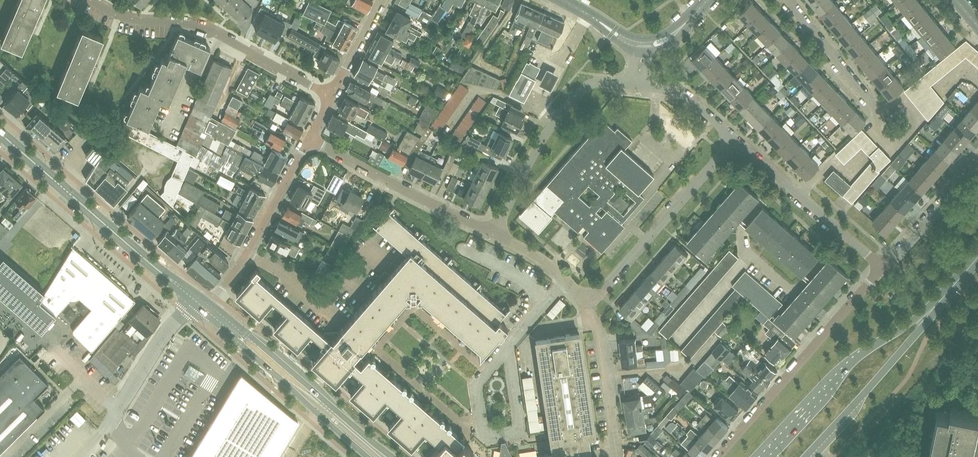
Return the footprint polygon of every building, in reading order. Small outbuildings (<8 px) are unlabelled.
[(35,19),(43,0),(18,0),(14,10),(35,19)] [(222,3),(231,11),(242,0),(224,0),(222,3)] [(231,11),(240,20),(252,7),(259,0),(242,0),(231,11)] [(359,29),(344,21),(339,19),(336,24),(327,19),(331,9),(313,0),(310,0),(303,14),(317,20),(324,23),(331,27),(353,39),(359,29)] [(372,0),(347,0),(346,1),(366,12),(373,0),(372,0)] [(450,0),(444,0),(441,5),(447,9),(452,1),(451,1),(450,0)] [(484,0),(476,0),(469,14),(472,15),(469,21),(461,35),(466,38),(476,20),(480,12),(479,10),(483,3),(484,0)] [(495,9),(499,0),(484,0),(483,3),(479,10),(480,12),(476,20),(481,23),(483,22),(486,15),(488,15),(491,12),(491,10),(490,9),(491,7),(495,9)] [(510,8),(513,0),(504,0),(502,5),(509,9),(510,8)] [(812,3),(821,14),(835,2),(833,0),(816,0),(812,3)] [(898,3),(906,13),(920,2),(919,0),(901,0),(898,3)] [(522,2),(509,31),(515,33),(518,27),(523,29),(526,21),(532,7),(522,2)] [(753,2),(739,14),(749,24),(762,12),(753,2)] [(835,2),(821,14),(829,24),(843,12),(835,2)] [(920,2),(906,13),(915,24),(929,12),(920,2)] [(877,15),(882,11),(877,6),(877,5),(876,4),(871,7),(871,8),(877,15)] [(446,9),(440,5),(431,19),(437,23),(446,9)] [(413,16),(417,18),(422,9),(418,7),(413,16)] [(531,24),(520,48),(526,51),(537,26),(543,12),(532,7),(526,21),(531,24)] [(871,8),(871,7),(871,8),(863,14),(869,21),(875,16),(876,16),(877,15),(871,8)] [(276,14),(267,9),(256,29),(266,34),(276,14)] [(22,50),(35,19),(14,10),(1,41),(22,50)] [(422,10),(417,18),(428,24),(433,15),(422,10)] [(410,18),(406,15),(397,11),(396,12),(395,11),(392,16),(393,17),(392,20),(417,33),(420,35),(422,31),(408,23),(410,18)] [(537,26),(543,29),(538,39),(543,41),(554,17),(543,12),(537,26)] [(762,12),(749,24),(759,34),(772,22),(762,12)] [(843,12),(829,24),(838,34),(852,23),(843,12)] [(929,12),(915,24),(924,34),(938,23),(929,12)] [(494,26),(500,18),(493,13),(488,22),(476,39),(482,43),(494,26)] [(286,20),(276,14),(266,34),(276,40),(286,20)] [(885,24),(886,25),(888,28),(892,25),(893,24),(891,21),(885,14),(883,15),(880,17),(885,24)] [(558,36),(560,31),(564,22),(554,17),(543,41),(548,43),(552,33),(558,36)] [(327,34),(325,38),(332,42),(347,50),(353,39),(331,27),(324,23),(317,20),(314,26),(321,30),(327,34)] [(414,38),(417,33),(392,20),(390,23),(389,23),(386,28),(387,29),(387,30),(406,40),(408,35),(414,38)] [(772,22),(759,34),(768,44),(781,31),(772,22)] [(852,23),(838,34),(846,45),(860,33),(852,23)] [(938,23),(924,34),(932,45),(946,33),(938,23)] [(895,29),(892,25),(889,28),(892,32),(897,38),(903,33),(898,27),(897,28),(895,29)] [(82,28),(69,58),(90,68),(103,37),(82,28)] [(333,71),(340,59),(326,51),(328,47),(314,40),(292,28),(287,37),(315,52),(313,56),(314,56),(310,63),(317,67),(320,63),(333,71)] [(400,57),(402,54),(389,47),(393,39),(378,31),(372,42),(397,56),(400,57)] [(781,31),(768,44),(777,54),(791,41),(781,31)] [(860,33),(846,45),(855,55),(869,44),(860,33)] [(946,33),(932,45),(941,56),(955,44),(946,33)] [(146,126),(160,94),(167,98),(184,60),(202,67),(210,48),(178,34),(167,59),(162,57),(148,88),(140,85),(126,117),(146,126)] [(967,40),(959,47),(966,56),(974,47),(967,40)] [(791,41),(777,54),(787,64),(800,51),(791,41)] [(372,42),(366,53),(381,61),(385,54),(398,61),(400,57),(397,56),(372,42)] [(869,44),(855,55),(864,66),(878,54),(869,44)] [(899,46),(898,44),(892,49),(894,51),(898,56),(902,52),(904,50),(900,46),(899,46)] [(438,55),(442,48),(437,45),(433,52),(438,55)] [(915,59),(918,57),(917,55),(916,53),(916,51),(911,45),(906,49),(909,54),(910,55),(913,58),(914,59),(915,59)] [(706,46),(691,61),(697,68),(700,66),(703,69),(716,56),(706,46)] [(959,47),(954,50),(962,60),(966,56),(959,47)] [(966,56),(971,60),(977,52),(977,50),(974,47),(966,56)] [(954,50),(950,54),(958,63),(962,60),(954,50)] [(800,51),(787,64),(796,74),(809,61),(800,51)] [(878,54),(864,66),(872,76),(886,65),(878,54)] [(918,57),(915,59),(917,62),(920,65),(924,62),(926,60),(921,54),(918,57)] [(950,54),(945,58),(953,67),(958,63),(950,54)] [(757,63),(761,59),(758,55),(753,59),(756,62),(757,63)] [(911,60),(907,55),(903,58),(907,64),(912,61),(911,60)] [(364,56),(359,66),(382,79),(385,74),(375,68),(378,64),(364,56)] [(716,56),(703,69),(712,79),(725,66),(716,56)] [(78,98),(90,68),(69,58),(57,89),(78,98)] [(409,62),(408,63),(414,66),(417,68),(420,63),(411,58),(409,62)] [(945,58),(941,61),(949,71),(953,67),(945,58)] [(176,145),(178,147),(183,149),(194,155),(204,131),(211,114),(216,104),(232,67),(214,59),(210,69),(198,96),(176,145)] [(414,66),(408,63),(409,62),(408,62),(403,59),(400,64),(412,71),(412,70),(414,66)] [(450,68),(455,71),(458,64),(453,61),(450,68)] [(538,67),(530,63),(526,61),(521,71),(517,79),(516,79),(509,93),(524,101),(531,88),(536,79),(533,78),(538,67)] [(809,61),(796,74),(805,83),(819,71),(809,61)] [(941,61),(936,65),(944,74),(949,71),(941,61)] [(468,69),(464,74),(460,79),(496,88),(500,79),(471,64),(468,69)] [(886,65),(872,76),(881,87),(895,75),(886,65)] [(936,65),(932,69),(940,78),(944,74),(936,65)] [(359,66),(353,75),(367,83),(370,78),(384,86),(387,81),(382,79),(359,66)] [(725,66),(712,79),(721,89),(735,76),(725,66)] [(776,73),(778,72),(773,67),(773,66),(766,73),(766,74),(771,78),(776,73)] [(259,73),(248,67),(236,89),(247,95),(259,73)] [(547,67),(540,83),(552,89),(559,73),(547,67)] [(932,69),(928,72),(935,82),(940,78),(932,69)] [(761,73),(760,71),(756,75),(755,76),(759,80),(764,75),(761,73)] [(819,71),(805,83),(815,93),(828,80),(819,71)] [(928,72),(914,83),(918,88),(922,92),(931,85),(935,82),(928,72)] [(776,73),(771,78),(771,79),(774,82),(776,84),(776,85),(775,86),(774,86),(776,88),(777,88),(778,90),(779,90),(779,89),(780,89),(784,85),(782,82),(783,81),(784,81),(783,80),(777,73),(776,73)] [(895,75),(881,87),(890,98),(904,86),(895,75)] [(735,76),(721,89),(731,99),(744,86),(735,76)] [(828,80),(815,93),(824,103),(838,90),(828,80)] [(371,91),(363,87),(354,82),(353,83),(350,81),(346,89),(349,90),(348,93),(357,97),(365,102),(371,105),(373,100),(380,104),(381,104),(385,106),(385,105),(387,106),(389,102),(370,92),(371,91)] [(914,83),(905,91),(909,95),(918,88),(914,83)] [(460,84),(457,88),(466,94),(469,90),(460,84)] [(28,109),(40,95),(27,85),(21,92),(18,89),(5,104),(16,114),(23,105),(28,109)] [(931,85),(922,92),(925,97),(926,98),(935,91),(931,85)] [(744,86),(731,99),(740,108),(753,96),(744,86)] [(774,86),(773,86),(772,87),(769,90),(771,92),(773,95),(776,92),(777,90),(776,89),(776,88),(775,88),(774,86)] [(789,91),(784,87),(780,90),(785,95),(789,91)] [(457,88),(454,93),(462,99),(466,94),(457,88)] [(918,88),(909,95),(913,100),(922,92),(918,88)] [(444,89),(440,97),(446,100),(450,92),(444,89)] [(781,99),(785,95),(780,90),(776,93),(781,99)] [(838,90),(824,103),(834,113),(847,100),(838,90)] [(935,91),(926,98),(929,101),(930,103),(939,96),(935,91)] [(922,92),(913,100),(916,104),(925,97),(922,92)] [(951,101),(956,95),(953,92),(947,98),(951,101)] [(270,93),(267,98),(274,101),(278,103),(280,98),(275,96),(270,93)] [(454,93),(451,97),(459,103),(462,99),(454,93)] [(228,105),(237,110),(242,101),(233,95),(228,105)] [(285,95),(282,99),(310,114),(315,104),(300,96),(297,101),(285,95)] [(786,98),(786,96),(785,95),(778,101),(782,105),(788,100),(786,98)] [(407,102),(413,105),(416,99),(410,96),(407,102)] [(479,96),(476,100),(484,106),(487,102),(479,96)] [(753,96),(740,108),(749,118),(763,105),(753,96)] [(939,96),(930,103),(933,106),(936,111),(944,102),(939,96)] [(359,103),(359,104),(346,97),(339,109),(353,116),(355,112),(365,118),(370,109),(359,103)] [(451,97),(448,102),(456,108),(459,103),(451,97)] [(523,116),(514,112),(511,110),(513,105),(497,97),(495,103),(500,105),(497,111),(498,114),(504,117),(502,123),(516,130),(516,129),(519,131),(523,123),(520,121),(523,116)] [(925,97),(916,104),(920,109),(929,101),(926,98),(925,97)] [(282,99),(280,104),(292,110),(289,116),(304,124),(310,114),(282,99)] [(476,100),(473,105),(481,110),(484,106),(476,100)] [(847,100),(834,113),(843,123),(856,110),(847,100)] [(929,101),(920,109),(924,113),(933,106),(930,103),(929,101)] [(448,102),(445,106),(453,112),(456,108),(448,102)] [(434,117),(437,113),(439,109),(427,103),(419,118),(420,119),(429,124),(431,121),(434,117)] [(245,114),(237,110),(228,105),(225,110),(226,111),(221,119),(236,127),(241,119),(236,116),(237,115),(243,118),(245,114)] [(473,105),(470,109),(478,115),(481,110),(473,105)] [(763,105),(749,118),(759,128),(772,115),(763,105)] [(445,106),(441,111),(450,117),(453,112),(445,106)] [(791,106),(786,111),(790,116),(795,111),(791,106)] [(933,106),(924,113),(929,120),(936,111),(933,106)] [(282,130),(288,133),(297,138),(303,127),(288,119),(289,118),(276,111),(276,112),(269,108),(266,114),(285,124),(282,130)] [(963,118),(977,130),(977,128),(977,113),(972,108),(963,118)] [(439,109),(437,113),(447,120),(450,117),(441,111),(439,109)] [(470,109),(467,113),(475,119),(478,115),(470,109)] [(856,110),(843,123),(853,133),(866,120),(856,110)] [(40,139),(52,125),(37,112),(25,126),(40,139)] [(60,115),(56,112),(51,118),(55,121),(60,115)] [(348,121),(342,118),(333,113),(329,120),(327,126),(341,134),(344,129),(354,134),(355,134),(363,138),(367,132),(348,121)] [(437,113),(434,117),(445,124),(447,120),(437,113)] [(467,113),(464,117),(472,123),(475,119),(467,113)] [(810,118),(814,121),(818,117),(815,113),(810,118)] [(236,127),(221,119),(211,114),(204,131),(241,152),(244,146),(232,139),(238,128),(236,127)] [(71,124),(60,115),(55,121),(64,130),(70,128),(71,124)] [(772,115),(759,128),(768,138),(782,125),(772,115)] [(799,115),(794,120),(799,125),(804,120),(799,115)] [(434,117),(431,121),(442,128),(445,124),(434,117)] [(464,117),(460,122),(469,128),(472,123),(464,117)] [(122,132),(128,121),(123,118),(117,129),(122,132)] [(283,143),(285,138),(275,132),(275,130),(265,125),(265,124),(256,118),(252,125),(268,135),(265,140),(271,144),(280,148),(280,147),(281,147),(283,146),(284,143),(283,143)] [(963,118),(954,128),(968,140),(977,130),(963,118)] [(428,125),(429,124),(420,119),(414,130),(422,134),(428,126),(428,125)] [(654,174),(625,149),(632,140),(629,137),(618,127),(615,130),(603,120),(546,184),(520,214),(530,223),(538,230),(544,223),(555,211),(568,223),(578,231),(583,225),(589,230),(583,236),(601,252),(625,226),(621,223),(644,197),(638,192),(654,174)] [(127,135),(133,123),(128,121),(122,132),(127,135)] [(439,132),(442,128),(431,121),(429,124),(428,125),(434,129),(439,132)] [(460,122),(458,126),(466,132),(469,128),(460,122)] [(133,137),(138,126),(133,123),(127,135),(133,137)] [(370,123),(366,130),(384,140),(388,133),(370,123)] [(55,152),(66,138),(52,125),(40,139),(55,152)] [(422,134),(419,137),(416,142),(408,153),(415,157),(416,155),(434,129),(428,125),(428,126),(422,134)] [(782,125),(768,138),(778,148),(791,135),(782,125)] [(138,140),(143,128),(138,126),(133,137),(138,140)] [(458,126),(455,130),(463,136),(466,132),(458,126)] [(143,142),(148,131),(143,128),(138,140),(143,142)] [(954,128),(945,139),(959,151),(968,140),(954,128)] [(862,129),(853,138),(858,142),(866,134),(862,129)] [(416,142),(419,137),(407,130),(398,148),(408,153),(416,142)] [(455,130),(452,134),(460,140),(463,136),(455,130)] [(148,145),(153,134),(148,131),(143,142),(148,145)] [(247,155),(241,152),(204,131),(194,155),(199,158),(202,160),(211,164),(213,166),(235,177),(240,167),(247,171),(250,166),(259,171),(257,176),(271,184),(278,173),(246,156),(247,155)] [(486,145),(484,144),(482,141),(467,134),(463,140),(479,148),(492,154),(501,159),(504,154),(505,153),(506,154),(510,146),(509,145),(512,138),(508,136),(503,134),(500,132),(499,131),(494,140),(490,138),(486,145)] [(158,136),(157,135),(153,134),(148,145),(153,147),(157,139),(158,136)] [(452,134),(449,139),(457,145),(460,140),(452,134)] [(866,134),(858,142),(862,147),(871,138),(866,134)] [(791,135),(778,148),(787,157),(800,145),(791,135)] [(157,139),(153,147),(157,150),(163,139),(158,136),(157,139)] [(853,138),(849,142),(858,151),(862,147),(858,142),(853,138)] [(871,138),(862,147),(866,151),(875,143),(871,138)] [(168,141),(163,139),(157,150),(162,153),(168,141)] [(945,139),(936,149),(950,161),(959,151),(945,139)] [(173,144),(168,141),(162,153),(167,155),(173,144)] [(380,146),(388,150),(391,145),(383,141),(380,146)] [(849,142),(845,146),(853,155),(858,151),(849,142)] [(875,143),(866,151),(870,156),(871,155),(870,155),(878,147),(875,143)] [(909,143),(904,148),(909,151),(913,146),(909,143)] [(167,155),(173,158),(178,147),(176,145),(173,144),(167,155)] [(132,177),(103,153),(94,145),(86,155),(95,163),(85,179),(86,179),(87,179),(104,195),(114,203),(127,188),(125,186),(129,181),(132,177)] [(800,145),(787,157),(796,167),(810,154),(800,145)] [(845,146),(840,150),(849,159),(853,155),(845,146)] [(878,170),(879,170),(891,158),(879,146),(878,147),(870,155),(871,155),(874,159),(871,162),(871,163),(873,164),(872,165),(874,167),(875,167),(878,170)] [(178,160),(183,149),(178,147),(173,158),(178,160)] [(269,165),(279,170),(287,156),(276,150),(272,148),(267,156),(262,153),(255,149),(251,156),(254,157),(269,165)] [(402,164),(407,155),(392,148),(388,157),(402,164)] [(178,160),(175,167),(186,172),(188,167),(190,162),(194,155),(183,149),(178,160)] [(476,149),(470,160),(480,165),(477,172),(491,180),(498,167),(486,161),(489,155),(476,149)] [(936,149),(927,159),(941,171),(950,161),(936,149)] [(840,150),(836,154),(844,163),(849,159),(840,150)] [(415,157),(409,169),(421,176),(431,155),(426,153),(423,158),(416,155),(415,157)] [(453,161),(454,161),(455,156),(450,153),(447,159),(443,169),(448,171),(453,161)] [(810,154),(796,167),(806,177),(820,165),(810,154)] [(194,155),(190,162),(195,165),(199,158),(194,155)] [(311,160),(312,165),(317,164),(320,163),(317,155),(315,155),(310,157),(311,160)] [(431,155),(421,176),(434,182),(441,167),(434,163),(437,158),(431,155)] [(903,162),(897,156),(891,163),(897,169),(903,162)] [(927,159),(918,169),(932,181),(941,171),(927,159)] [(202,160),(197,169),(206,174),(209,169),(211,164),(202,160)] [(459,164),(454,161),(453,161),(448,171),(454,174),(459,164)] [(871,163),(867,167),(876,175),(880,171),(879,170),(878,170),(875,167),(874,167),(872,165),(873,164),(871,163)] [(891,164),(886,170),(891,175),(897,169),(894,166),(891,164)] [(4,168),(3,167),(0,171),(0,190),(12,175),(9,172),(9,171),(5,167),(4,168)] [(183,179),(186,172),(175,167),(172,173),(183,179)] [(193,184),(200,173),(188,167),(186,172),(183,179),(193,184)] [(867,167),(863,171),(872,180),(876,175),(867,167)] [(918,169),(909,180),(923,192),(932,181),(918,169)] [(827,178),(826,179),(843,194),(851,185),(834,170),(827,178)] [(863,171),(859,176),(868,184),(872,180),(863,171)] [(477,172),(471,184),(486,192),(491,180),(477,172)] [(160,193),(159,193),(172,204),(172,205),(178,192),(183,179),(172,173),(171,176),(167,180),(165,185),(164,190),(161,194),(160,193)] [(334,174),(327,188),(335,193),(343,178),(334,174)] [(16,178),(12,175),(0,190),(0,197),(5,192),(10,196),(21,183),(21,181),(17,178),(16,178)] [(881,175),(877,180),(882,185),(886,180),(881,175)] [(453,176),(447,188),(452,191),(458,178),(453,176)] [(859,176),(855,180),(864,189),(868,184),(859,176)] [(206,191),(193,184),(183,179),(178,192),(216,213),(221,204),(204,195),(206,191)] [(855,180),(851,185),(856,189),(861,193),(864,189),(855,180)] [(909,180),(900,190),(914,202),(923,192),(909,180)] [(711,251),(753,205),(759,198),(755,195),(740,181),(687,242),(708,260),(714,254),(711,251)] [(298,185),(291,199),(305,207),(309,199),(318,204),(325,191),(314,184),(310,192),(298,185)] [(460,188),(457,194),(479,204),(486,192),(471,184),(467,191),(460,188)] [(851,185),(843,194),(848,199),(856,189),(851,185)] [(239,186),(237,191),(246,195),(245,197),(260,205),(266,195),(251,187),(248,191),(239,186)] [(37,197),(33,193),(34,192),(29,188),(28,189),(26,188),(15,200),(21,205),(19,208),(21,209),(14,217),(17,220),(29,206),(37,197)] [(856,189),(848,199),(852,203),(856,199),(861,193),(856,189)] [(350,190),(343,203),(350,207),(347,212),(353,215),(363,197),(350,190)] [(900,190),(891,200),(905,212),(914,202),(900,190)] [(166,208),(158,202),(148,192),(140,201),(127,216),(128,216),(136,223),(151,236),(164,222),(158,217),(166,208)] [(178,192),(172,205),(185,216),(193,203),(194,201),(178,192)] [(238,193),(233,202),(240,206),(239,208),(254,216),(260,205),(245,197),(238,193)] [(861,203),(864,206),(865,206),(867,204),(870,200),(864,195),(859,201),(861,203)] [(891,200),(882,211),(896,222),(905,212),(891,200)] [(283,213),(282,215),(301,225),(304,220),(314,225),(317,219),(302,211),(301,212),(288,205),(285,209),(284,210),(283,212),(283,213)] [(802,276),(813,264),(819,256),(763,207),(746,227),(802,276)] [(206,210),(202,216),(215,223),(218,225),(219,224),(228,230),(225,234),(229,236),(240,242),(246,230),(223,217),(216,213),(207,208),(206,210)] [(227,209),(223,217),(246,230),(253,219),(238,211),(236,215),(227,209)] [(466,446),(466,445),(462,443),(464,441),(368,357),(360,367),(352,359),(360,351),(361,351),(404,301),(409,300),(417,300),(422,299),(479,349),(479,356),(479,357),(498,336),(500,337),(504,332),(503,331),(507,328),(507,327),(499,320),(505,313),(505,312),(403,223),(389,211),(378,223),(376,226),(375,226),(407,254),(339,332),(337,335),(336,334),(326,334),(325,336),(257,276),(258,274),(260,272),(256,268),(251,275),(252,277),(236,295),(259,315),(270,302),(273,305),(275,303),(284,310),(281,313),(285,316),(274,328),(297,348),(308,335),(311,339),(313,336),(322,343),(320,346),(323,349),(312,361),(335,381),(346,368),(349,372),(351,369),(360,376),(358,379),(361,382),(350,394),(373,414),(384,402),(387,405),(389,402),(398,410),(396,412),(399,415),(388,428),(411,447),(422,435),(425,438),(427,435),(439,446),(430,456),(471,456),(470,456),(473,452),(466,446)] [(882,211),(873,221),(887,233),(896,222),(882,211)] [(339,230),(350,236),(355,230),(362,219),(356,216),(350,226),(343,222),(339,230)] [(171,217),(164,224),(168,228),(175,221),(171,217)] [(303,231),(289,224),(280,219),(278,223),(276,224),(275,226),(275,228),(275,229),(298,241),(303,231)] [(167,250),(182,233),(177,229),(172,235),(167,230),(158,242),(167,250)] [(341,250),(350,236),(339,230),(331,244),(341,250)] [(178,259),(187,248),(182,244),(187,238),(182,233),(167,250),(178,259)] [(272,234),(269,240),(267,244),(285,254),(287,252),(295,256),(299,247),(282,238),(281,239),(272,234)] [(190,247),(196,253),(197,254),(197,253),(200,250),(201,251),(207,244),(199,237),(198,237),(190,247)] [(223,270),(229,263),(207,244),(201,251),(200,250),(197,253),(197,254),(198,254),(187,267),(206,284),(212,283),(220,273),(213,267),(204,260),(206,258),(207,259),(208,257),(223,270)] [(331,264),(341,250),(331,244),(323,259),(331,264)] [(676,244),(668,253),(680,264),(688,254),(676,244)] [(73,332),(92,351),(135,300),(108,277),(109,274),(106,272),(103,272),(73,246),(45,291),(4,256),(0,260),(0,294),(33,323),(42,331),(44,329),(70,299),(73,299),(77,298),(80,297),(92,307),(73,329),(73,332)] [(728,250),(697,287),(706,295),(737,258),(728,250)] [(668,253),(660,262),(672,273),(680,264),(668,253)] [(322,276),(331,264),(323,259),(316,272),(322,276)] [(795,337),(842,283),(848,276),(829,259),(782,313),(780,312),(774,318),(795,337)] [(660,262),(652,271),(664,282),(672,273),(660,262)] [(693,276),(698,280),(707,271),(701,266),(693,276)] [(769,317),(770,318),(783,303),(746,270),(733,285),(769,317)] [(652,271),(644,280),(656,291),(664,282),(652,271)] [(690,289),(698,280),(693,276),(685,285),(690,289)] [(644,280),(636,289),(648,300),(656,291),(644,280)] [(683,298),(690,289),(685,285),(677,294),(683,298)] [(697,287),(692,292),(701,300),(706,295),(697,287)] [(636,289),(628,298),(640,309),(648,300),(636,289)] [(692,292),(659,330),(666,336),(668,338),(701,300),(692,292)] [(675,307),(683,298),(677,294),(670,303),(675,307)] [(560,298),(547,314),(553,319),(566,304),(560,298)] [(628,298),(620,308),(632,318),(640,309),(628,298)] [(667,317),(675,307),(670,303),(662,312),(667,317)] [(156,322),(157,321),(160,318),(143,304),(130,319),(120,331),(117,328),(89,359),(108,378),(119,365),(118,365),(130,351),(135,355),(145,344),(155,328),(159,324),(156,322)] [(761,310),(756,316),(764,323),(769,317),(761,310)] [(659,326),(667,317),(662,312),(654,321),(659,326)] [(786,332),(770,318),(769,317),(765,323),(771,328),(767,333),(775,340),(765,352),(776,362),(783,354),(784,356),(785,355),(787,355),(789,352),(789,351),(792,347),(781,337),(786,332)] [(659,326),(654,321),(647,329),(635,318),(630,323),(638,331),(647,330),(652,334),(659,326)] [(119,320),(115,325),(120,330),(125,324),(125,323),(120,319),(119,320)] [(723,321),(715,330),(721,336),(729,327),(723,321)] [(588,435),(594,435),(579,333),(536,339),(549,431),(552,454),(532,456),(591,456),(588,435)] [(669,347),(668,338),(666,336),(661,336),(662,348),(669,347)] [(636,338),(620,340),(621,352),(637,351),(643,350),(643,344),(636,345),(636,338)] [(712,351),(721,359),(729,350),(720,342),(712,351)] [(670,360),(669,349),(669,347),(662,348),(663,360),(646,362),(647,368),(665,366),(670,360)] [(669,349),(670,360),(678,359),(677,348),(669,349)] [(298,357),(291,351),(288,354),(295,360),(298,357)] [(637,351),(621,352),(622,365),(645,362),(644,358),(638,358),(637,351)] [(714,368),(721,359),(712,351),(704,360),(714,368)] [(0,374),(0,453),(45,408),(34,398),(48,384),(33,369),(20,355),(0,374)] [(751,358),(748,362),(769,381),(777,371),(766,361),(760,367),(751,358)] [(748,362),(742,369),(751,377),(749,380),(753,384),(760,391),(769,381),(748,362)] [(695,367),(686,376),(696,385),(704,375),(695,367)] [(739,383),(732,376),(730,374),(726,379),(736,387),(751,401),(758,394),(742,380),(739,383)] [(532,375),(522,377),(527,411),(528,419),(530,432),(540,431),(532,375)] [(641,395),(634,396),(624,398),(624,399),(623,400),(624,403),(625,404),(626,410),(651,406),(653,405),(664,391),(647,375),(643,380),(655,391),(652,393),(649,394),(641,395)] [(688,390),(680,383),(674,377),(667,384),(671,387),(682,397),(688,390)] [(736,387),(726,379),(724,377),(721,382),(732,392),(730,395),(745,408),(751,401),(736,387)] [(668,391),(671,387),(667,384),(664,381),(661,384),(668,391)] [(190,456),(276,456),(298,421),(291,417),(243,387),(232,390),(228,397),(225,401),(190,456)] [(693,394),(690,392),(688,390),(682,397),(680,399),(685,403),(693,394)] [(716,403),(714,405),(730,419),(739,409),(723,395),(721,397),(719,397),(716,401),(716,403)] [(678,411),(685,403),(680,399),(673,407),(678,411)] [(628,421),(645,418),(644,411),(652,410),(651,406),(626,410),(628,421)] [(671,419),(678,411),(673,407),(666,414),(670,418),(671,419)] [(977,426),(977,414),(953,409),(951,414),(939,412),(930,456),(972,456),(977,426)] [(662,427),(670,418),(666,414),(658,424),(662,427)] [(707,414),(703,418),(721,435),(729,427),(717,416),(714,420),(707,414)] [(629,433),(639,431),(647,430),(646,422),(653,421),(657,420),(656,416),(653,417),(645,418),(628,421),(628,426),(628,427),(628,431),(629,431),(629,433)] [(703,418),(698,423),(706,429),(703,432),(715,443),(721,435),(703,418)] [(691,427),(686,432),(689,434),(708,451),(715,443),(703,432),(700,436),(691,427)] [(656,438),(659,434),(654,429),(651,433),(656,438)] [(651,446),(657,439),(650,433),(640,435),(641,441),(644,440),(651,446)] [(681,443),(688,449),(689,449),(698,456),(702,456),(708,451),(689,434),(681,443)] [(646,456),(647,456),(650,453),(640,444),(636,448),(644,455),(646,456)] [(687,451),(684,454),(676,448),(672,452),(677,456),(694,456),(687,451)]
